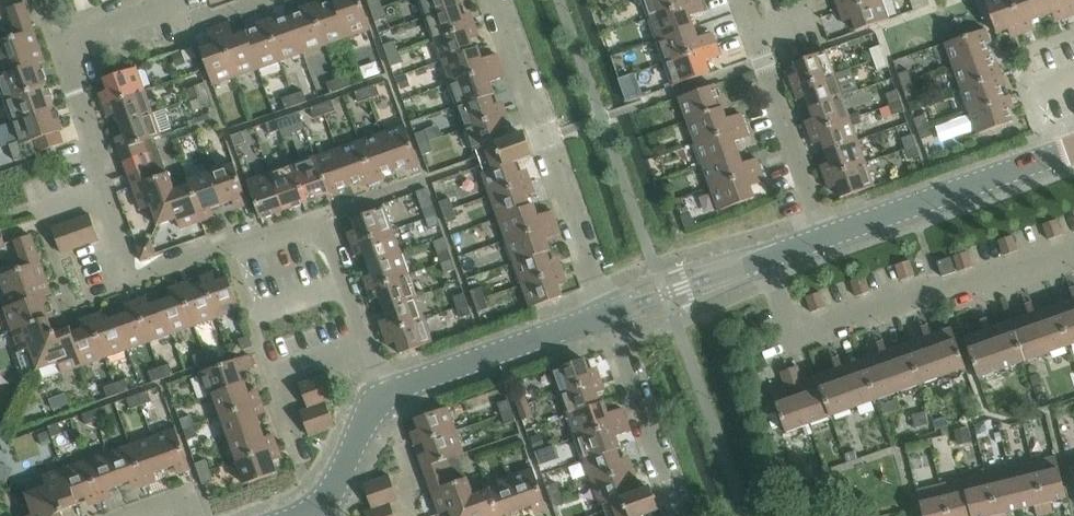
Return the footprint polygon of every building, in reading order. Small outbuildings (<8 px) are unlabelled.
[(323,0),(316,3),(311,4),(326,46),(348,38),(335,1),(324,5),(323,0)] [(335,1),(348,38),(372,30),(361,0),(339,0),(335,1)] [(372,12),(383,8),(380,0),(373,0),(368,2),(372,12)] [(426,18),(459,6),(457,0),(420,0),(426,18)] [(650,19),(701,1),(701,0),(643,0),(650,19)] [(835,0),(839,12),(872,0),(835,0)] [(839,12),(843,24),(852,20),(856,32),(889,20),(882,0),(872,0),(839,12)] [(985,1),(997,34),(1009,30),(1012,39),(1023,34),(1011,0),(988,0),(985,1)] [(1023,34),(1035,30),(1032,22),(1042,18),(1036,0),(1011,0),(1023,34)] [(1042,18),(1053,14),(1056,23),(1068,19),(1061,0),(1036,0),(1042,18)] [(1068,19),(1073,16),(1073,0),(1061,0),(1068,19)] [(701,1),(650,19),(658,41),(695,28),(691,17),(705,12),(701,1)] [(3,75),(3,76),(39,63),(40,65),(46,63),(25,4),(8,10),(17,35),(9,38),(9,39),(0,43),(0,67),(3,75)] [(299,9),(301,13),(291,17),(304,54),(326,46),(311,4),(299,9)] [(459,6),(426,18),(434,40),(476,25),(472,14),(463,17),(459,6)] [(383,8),(372,12),(376,23),(386,19),(383,8)] [(278,16),(272,18),(266,20),(281,62),(304,54),(291,17),(280,21),(278,16)] [(255,24),(256,29),(246,33),(259,70),(281,62),(266,20),(255,24)] [(230,22),(218,26),(237,78),(259,70),(246,33),(235,37),(230,22)] [(476,25),(434,40),(442,62),(475,51),(475,49),(471,40),(480,37),(476,25)] [(237,78),(218,26),(207,31),(212,45),(201,49),(214,86),(237,78)] [(695,28),(658,41),(666,63),(717,45),(713,34),(698,39),(695,28)] [(986,30),(944,45),(953,68),(990,55),(986,44),(991,42),(986,30)] [(384,46),(388,57),(398,53),(395,42),(384,46)] [(717,45),(666,63),(674,87),(711,74),(707,62),(721,57),(717,45)] [(870,50),(874,61),(885,57),(881,47),(870,50)] [(475,51),(442,62),(450,85),(501,66),(497,55),(483,60),(478,48),(475,49),(475,51)] [(197,59),(193,49),(182,52),(186,63),(197,59)] [(182,52),(174,55),(178,66),(186,63),(182,52)] [(798,75),(789,78),(793,90),(835,75),(826,52),(793,64),(798,75)] [(398,53),(388,57),(391,67),(402,63),(398,53)] [(990,55),(953,68),(961,90),(1002,75),(998,64),(993,65),(990,55)] [(885,57),(874,61),(878,71),(889,68),(885,57)] [(3,75),(0,76),(0,85),(5,100),(47,86),(46,81),(48,81),(45,74),(43,74),(40,65),(39,63),(3,76),(3,75)] [(501,66),(450,85),(458,107),(491,95),(491,96),(495,95),(491,83),(505,78),(501,66)] [(108,92),(99,95),(104,106),(145,92),(137,68),(104,80),(108,92)] [(898,75),(902,85),(913,82),(909,71),(898,75)] [(754,72),(744,75),(747,86),(758,82),(754,72)] [(835,75),(793,90),(797,101),(806,98),(810,109),(843,97),(835,75)] [(1002,75),(961,90),(969,112),(1005,99),(1005,98),(1002,89),(1007,87),(1002,75)] [(348,76),(338,80),(342,91),(352,87),(348,76)] [(405,78),(396,81),(400,93),(409,89),(405,78)] [(342,91),(338,80),(327,84),(331,95),(342,91)] [(913,82),(902,85),(906,96),(917,92),(913,82)] [(195,87),(199,98),(209,94),(206,83),(195,87)] [(377,85),(366,89),(370,100),(381,96),(377,85)] [(47,86),(5,100),(13,123),(55,108),(51,97),(53,96),(51,89),(49,90),(47,86)] [(715,86),(678,99),(686,122),(723,109),(724,110),(729,108),(724,96),(719,97),(715,86)] [(370,100),(366,89),(356,93),(359,104),(370,100)] [(886,95),(890,105),(901,102),(897,91),(886,95)] [(145,92),(104,106),(108,118),(116,115),(120,126),(153,114),(145,92)] [(304,92),(293,96),(297,107),(308,103),(304,92)] [(209,94),(199,98),(202,108),(213,104),(209,94)] [(491,95),(458,107),(466,129),(508,114),(503,103),(495,106),(491,96),(491,95)] [(297,107),(293,96),(283,100),(286,110),(297,107)] [(1005,99),(969,112),(977,135),(1014,122),(1009,111),(1014,109),(1012,103),(1010,96),(1005,98),(1005,99)] [(813,120),(805,123),(809,134),(851,120),(843,97),(810,109),(813,120)] [(332,101),(322,105),(325,116),(336,112),(332,101)] [(901,102),(890,105),(894,116),(905,112),(901,102)] [(325,116),(322,105),(311,109),(315,119),(325,116)] [(55,108),(13,123),(20,142),(10,146),(16,162),(64,144),(60,132),(63,131),(59,119),(61,119),(59,111),(57,112),(55,108)] [(723,109),(686,122),(694,144),(746,126),(742,115),(727,120),(724,110),(723,109)] [(124,136),(115,139),(119,151),(145,142),(155,138),(155,139),(161,137),(153,114),(120,126),(124,136)] [(508,114),(466,129),(474,152),(477,151),(479,158),(484,156),(482,150),(485,149),(485,148),(507,140),(506,139),(503,129),(512,126),(508,114)] [(914,119),(918,130),(929,126),(925,116),(914,119)] [(288,117),(277,121),(281,131),(291,128),(288,117)] [(851,120),(809,134),(813,146),(822,143),(825,153),(858,142),(851,120)] [(281,131),(277,121),(266,124),(270,135),(281,131)] [(405,125),(382,134),(395,170),(406,167),(407,172),(420,167),(405,125)] [(746,126),(694,144),(702,167),(739,154),(735,143),(750,138),(746,126)] [(929,126),(918,130),(922,141),(932,137),(929,126)] [(415,135),(419,146),(430,142),(426,131),(415,135)] [(232,137),(235,147),(246,144),(242,133),(232,137)] [(382,134),(360,141),(375,183),(386,179),(385,174),(395,170),(382,134)] [(482,150),(484,156),(487,155),(490,163),(487,164),(489,171),(493,170),(515,162),(515,163),(530,158),(529,155),(532,154),(526,136),(523,137),(522,134),(506,139),(507,140),(485,148),(485,149),(482,150)] [(902,139),(906,150),(917,146),(913,136),(902,139)] [(145,142),(149,154),(151,160),(161,157),(155,139),(155,138),(145,142)] [(360,141),(337,149),(350,186),(361,182),(363,187),(375,183),(360,141)] [(145,142),(119,151),(124,163),(149,154),(145,142)] [(430,142),(419,146),(423,156),(434,152),(430,142)] [(829,164),(820,167),(825,179),(866,164),(858,142),(825,153),(829,164)] [(917,146),(906,150),(910,161),(920,157),(917,146)] [(337,149),(315,157),(329,195),(328,196),(329,200),(342,195),(340,190),(350,186),(337,149)] [(149,154),(124,163),(128,176),(154,167),(151,160),(149,154)] [(739,154),(702,167),(710,189),(762,171),(758,159),(743,164),(739,154)] [(151,160),(154,167),(158,179),(168,176),(168,174),(161,157),(151,160)] [(315,157),(293,165),(306,203),(311,202),(311,204),(318,201),(318,199),(328,196),(329,195),(315,157)] [(489,171),(487,164),(482,166),(485,173),(481,174),(490,197),(532,182),(527,170),(519,173),(515,163),(515,162),(493,170),(489,171)] [(234,164),(211,172),(223,205),(233,202),(237,210),(249,206),(234,164)] [(866,164),(825,179),(829,190),(837,187),(842,199),(875,187),(866,164)] [(293,165),(271,173),(284,211),(295,207),(296,209),(303,207),(302,205),(306,203),(293,165)] [(154,167),(128,176),(132,188),(158,179),(154,167)] [(762,171),(710,189),(718,212),(755,199),(751,187),(766,182),(762,171)] [(211,172),(188,180),(190,185),(191,185),(204,222),(215,218),(212,209),(223,205),(211,172)] [(284,211),(271,173),(247,181),(261,219),(266,217),(267,219),(274,217),(273,215),(284,211)] [(158,179),(132,188),(140,211),(151,207),(158,227),(175,191),(169,174),(168,174),(168,176),(158,179)] [(532,182),(490,197),(498,219),(531,207),(531,206),(527,197),(536,194),(532,182)] [(175,191),(158,227),(177,220),(181,230),(204,222),(191,185),(190,185),(175,191)] [(427,190),(419,193),(422,201),(430,199),(427,190)] [(439,203),(443,214),(454,210),(450,199),(439,203)] [(423,209),(426,220),(437,216),(433,205),(423,209)] [(531,207),(498,219),(506,241),(557,223),(553,212),(539,217),(534,205),(531,206),(531,207)] [(356,231),(347,234),(352,246),(393,231),(385,208),(352,220),(356,231)] [(454,210),(443,214),(447,224),(458,220),(454,210)] [(691,213),(681,217),(685,230),(686,229),(695,226),(691,213)] [(90,215),(78,219),(87,245),(99,241),(90,215)] [(437,216),(426,220),(430,230),(441,226),(437,216)] [(78,219),(65,224),(74,250),(87,245),(78,219)] [(1057,221),(1050,223),(1056,238),(1063,236),(1057,221)] [(557,223),(506,241),(514,264),(547,252),(547,253),(551,252),(547,240),(561,234),(557,223)] [(1056,238),(1050,223),(1043,226),(1049,241),(1056,238)] [(74,250),(65,224),(53,228),(62,254),(74,250)] [(393,231),(352,246),(356,258),(364,255),(368,265),(401,253),(393,231)] [(10,307),(10,308),(46,296),(46,297),(52,295),(31,236),(14,242),(23,267),(15,270),(16,271),(0,277),(0,281),(10,307)] [(1013,237),(1006,239),(1011,254),(1018,252),(1013,237)] [(1011,254),(1006,239),(999,241),(1004,257),(1011,254)] [(151,241),(144,244),(149,258),(156,255),(151,241)] [(144,244),(137,246),(142,260),(149,258),(144,244)] [(438,253),(442,264),(453,260),(449,250),(438,253)] [(547,252),(514,264),(521,286),(563,271),(559,259),(551,262),(547,253),(547,252)] [(968,252),(961,255),(967,270),(974,268),(968,252)] [(372,276),(363,279),(367,291),(409,276),(401,253),(368,265),(372,276)] [(967,270),(961,255),(954,257),(960,273),(967,270)] [(951,259),(938,263),(943,278),(957,273),(951,259)] [(453,260),(442,264),(446,274),(456,271),(453,260)] [(910,261),(903,264),(908,279),(915,277),(910,261)] [(908,279),(903,264),(896,266),(901,282),(908,279)] [(563,271),(521,286),(530,309),(563,297),(559,286),(567,283),(565,276),(563,271)] [(214,273),(201,277),(204,286),(205,286),(217,319),(240,310),(228,277),(217,282),(214,273)] [(1055,307),(1069,347),(1073,345),(1073,277),(1073,275),(1066,277),(1073,301),(1055,307)] [(409,276),(367,291),(372,302),(380,299),(384,310),(417,298),(409,276)] [(865,277),(858,280),(864,295),(871,293),(865,277)] [(864,295),(858,280),(851,282),(857,297),(864,295)] [(192,281),(185,283),(180,285),(195,327),(217,319),(205,286),(204,286),(195,289),(192,281)] [(168,289),(171,298),(161,302),(173,335),(195,327),(180,285),(168,289)] [(471,292),(475,303),(485,299),(482,288),(471,292)] [(1029,316),(1010,323),(1024,363),(1069,347),(1055,307),(1036,314),(1028,291),(1021,293),(1029,316)] [(820,293),(814,296),(819,311),(826,308),(820,293)] [(454,298),(458,309),(468,305),(465,294),(454,298)] [(10,308),(10,307),(4,309),(12,333),(49,319),(49,321),(54,319),(52,313),(54,313),(52,306),(50,307),(46,297),(46,296),(10,308)] [(819,311),(814,296),(807,298),(812,313),(819,311)] [(147,297),(141,299),(135,301),(150,343),(173,335),(161,302),(150,305),(147,297)] [(388,320),(379,323),(383,335),(425,320),(417,298),(384,310),(388,320)] [(485,299),(475,303),(478,313),(489,309),(485,299)] [(124,305),(127,314),(116,317),(128,351),(150,343),(135,301),(124,305)] [(468,305),(458,309),(461,319),(472,315),(468,305)] [(976,309),(984,332),(965,339),(979,379),(1024,363),(1010,323),(991,330),(983,307),(976,309)] [(102,312),(96,315),(91,317),(106,358),(128,351),(116,317),(105,321),(102,312)] [(926,339),(907,346),(921,386),(966,370),(952,330),(932,337),(924,314),(917,316),(926,339)] [(82,330),(73,333),(72,333),(83,367),(106,358),(91,317),(79,321),(82,330)] [(49,319),(12,333),(20,353),(30,350),(38,371),(55,335),(49,321),(49,319)] [(425,320),(383,335),(387,347),(396,344),(400,355),(433,343),(425,320)] [(55,335),(38,371),(59,364),(63,374),(83,367),(72,333),(73,333),(71,329),(55,335)] [(881,355),(862,362),(876,402),(921,386),(907,346),(888,353),(880,330),(873,332),(881,355)] [(240,340),(243,351),(254,347),(250,337),(240,340)] [(837,371),(818,377),(832,417),(876,402),(862,362),(843,368),(835,345),(828,348),(837,371)] [(215,349),(205,353),(208,364),(219,360),(215,349)] [(208,364),(205,353),(194,357),(198,367),(208,364)] [(207,398),(213,396),(213,395),(244,384),(243,383),(240,374),(254,368),(250,356),(199,374),(207,398)] [(585,359),(552,371),(560,394),(602,380),(598,368),(589,371),(585,359)] [(171,365),(160,369),(164,379),(174,376),(171,365)] [(801,375),(798,367),(782,372),(785,381),(801,375)] [(164,379),(160,369),(149,372),(153,383),(164,379)] [(300,384),(304,397),(330,388),(325,375),(300,384)] [(787,388),(772,393),(786,433),(809,425),(795,385),(804,382),(801,375),(785,381),(787,388)] [(1038,375),(1030,378),(1033,387),(1042,384),(1038,375)] [(804,382),(795,385),(809,425),(832,417),(818,377),(804,382)] [(602,380),(560,394),(568,416),(601,405),(601,404),(597,394),(606,391),(602,380)] [(126,381),(115,384),(119,395),(130,391),(126,381)] [(213,395),(213,396),(220,417),(262,403),(258,391),(249,394),(245,382),(243,383),(244,384),(213,395)] [(119,395),(115,384),(105,388),(109,399),(119,395)] [(304,397),(308,409),(309,409),(326,403),(334,400),(330,388),(304,397)] [(149,392),(138,396),(142,406),(152,403),(149,392)] [(66,394),(50,400),(54,410),(70,404),(66,394)] [(515,399),(519,409),(530,405),(526,395),(515,399)] [(142,406),(138,396),(127,399),(131,410),(142,406)] [(498,405),(502,415),(513,411),(509,401),(498,405)] [(601,405),(568,416),(576,439),(627,421),(623,409),(609,414),(604,402),(601,404),(601,405)] [(262,403),(220,417),(228,440),(262,428),(258,418),(267,415),(262,403)] [(301,412),(305,424),(331,415),(326,403),(309,409),(308,409),(301,412)] [(530,405),(519,409),(523,420),(533,416),(530,405)] [(104,408),(93,411),(97,422),(108,418),(104,408)] [(419,431),(410,434),(415,447),(424,444),(423,443),(456,431),(448,408),(415,420),(419,431)] [(97,422),(93,411),(83,415),(87,426),(97,422)] [(513,411),(502,415),(506,426),(516,422),(513,411)] [(925,413),(912,417),(916,429),(929,425),(925,413)] [(331,415),(305,424),(310,437),(335,428),(331,415)] [(180,420),(184,430),(195,427),(191,416),(180,420)] [(946,418),(933,423),(936,431),(949,426),(946,418)] [(627,421),(576,439),(584,461),(617,449),(617,450),(621,449),(617,437),(632,432),(627,421)] [(49,427),(52,438),(63,434),(59,424),(49,427)] [(195,427),(184,430),(188,441),(198,437),(195,427)] [(262,428),(228,440),(236,462),(278,447),(274,436),(265,439),(262,428)] [(176,429),(153,437),(165,470),(175,466),(178,475),(191,471),(176,429)] [(427,453),(418,456),(422,468),(448,459),(458,456),(458,457),(465,454),(456,431),(423,443),(424,444),(427,453)] [(540,435),(530,439),(535,454),(545,450),(540,435)] [(153,437),(131,445),(146,487),(157,483),(154,474),(165,470),(153,437)] [(131,445),(108,453),(120,486),(131,482),(134,491),(146,487),(131,445)] [(278,447),(236,462),(245,485),(278,474),(274,462),(282,459),(278,447)] [(617,449),(584,461),(592,483),(634,468),(629,457),(621,460),(617,450),(617,449)] [(545,450),(535,454),(539,467),(550,463),(545,450)] [(108,453),(86,461),(101,503),(113,498),(110,490),(120,486),(108,453)] [(458,456),(448,459),(452,472),(462,468),(458,457),(458,456)] [(1057,458),(1033,463),(1046,515),(1054,513),(1051,502),(1067,499),(1057,458)] [(448,459),(422,468),(427,480),(452,472),(448,459)] [(86,461),(64,469),(76,502),(77,501),(86,498),(89,507),(101,503),(86,461)] [(196,464),(200,475),(211,471),(207,461),(196,464)] [(1010,469),(1020,510),(1035,506),(1037,515),(1042,515),(1046,515),(1033,463),(1010,469)] [(462,468),(452,472),(457,484),(467,481),(466,480),(462,468)] [(634,468),(592,483),(600,507),(603,505),(606,512),(610,510),(608,504),(611,503),(611,502),(633,494),(629,483),(638,480),(634,468)] [(47,487),(25,494),(62,511),(78,505),(77,501),(76,502),(64,469),(43,476),(47,487)] [(533,469),(510,477),(522,510),(532,506),(535,515),(548,510),(533,469)] [(987,475),(997,515),(1006,515),(1005,514),(1020,510),(1010,469),(987,475)] [(211,471),(200,475),(204,485),(214,482),(211,471)] [(452,472),(427,480),(431,493),(457,484),(452,472)] [(796,472),(781,477),(784,485),(799,480),(796,472)] [(964,480),(973,515),(997,515),(987,475),(964,480)] [(364,485),(368,498),(394,488),(389,476),(364,485)] [(486,485),(488,490),(489,490),(499,515),(512,515),(511,514),(522,510),(510,477),(486,485)] [(431,493),(439,515),(450,512),(451,515),(464,515),(474,495),(468,479),(466,480),(467,481),(457,484),(431,493)] [(941,486),(948,515),(973,515),(964,480),(941,486)] [(547,487),(551,498),(561,494),(558,484),(547,487)] [(941,486),(917,492),(923,515),(948,515),(941,486)] [(394,488),(368,498),(373,510),(390,504),(391,504),(398,501),(394,488)] [(610,510),(613,509),(616,515),(645,515),(656,512),(655,509),(658,508),(652,490),(649,491),(648,488),(633,494),(611,502),(611,503),(608,504),(610,510)] [(464,515),(499,515),(489,490),(488,490),(474,495),(464,515)] [(25,494),(33,515),(63,515),(62,511),(25,494)] [(561,494),(551,498),(554,509),(565,505),(561,494)] [(366,515),(395,515),(391,504),(390,504),(373,510),(365,513),(366,515)]
